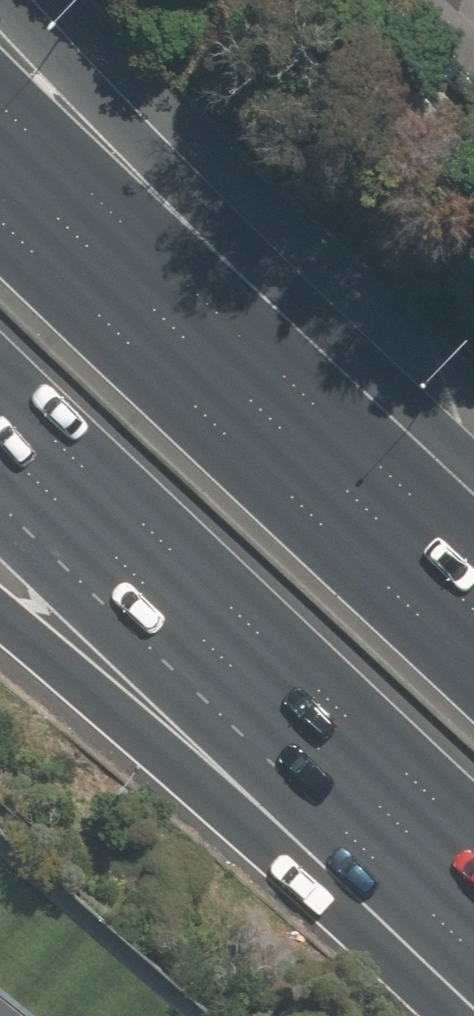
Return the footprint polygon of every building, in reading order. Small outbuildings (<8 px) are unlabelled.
[(0,999),(0,1015),(21,1015),(0,999)]
